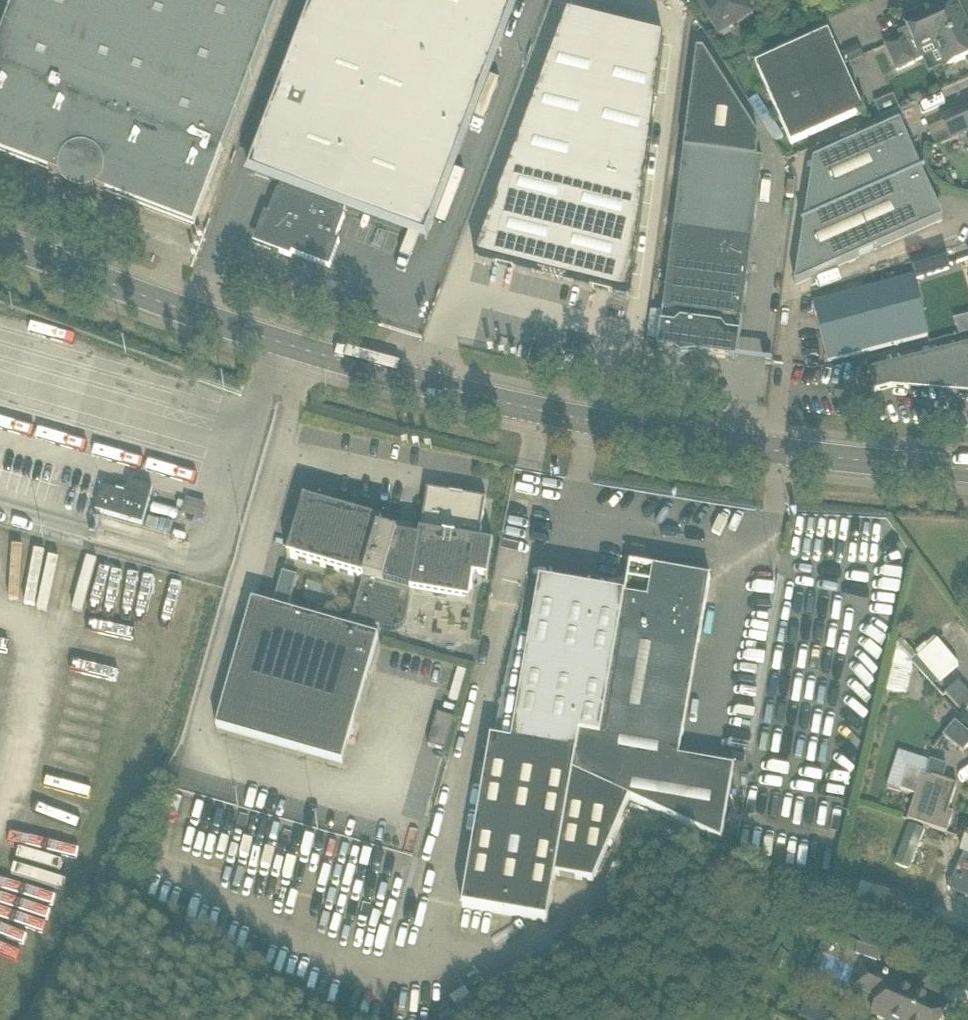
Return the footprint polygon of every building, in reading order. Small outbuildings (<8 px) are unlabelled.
[(280,0),(15,0),(0,39),(0,154),(59,177),(65,176),(68,182),(72,187),(80,190),(86,190),(93,187),(96,191),(194,228),(234,124),(280,0)] [(516,0),(314,0),(249,173),(281,185),(278,192),(277,192),(268,214),(265,213),(256,235),(282,245),(279,253),(291,257),(292,253),(330,268),(340,241),(336,240),(345,216),(343,216),(346,209),(404,231),(411,213),(433,221),(516,0)] [(745,0),(698,0),(721,36),(754,15),(745,0)] [(936,4),(903,18),(909,31),(901,34),(903,38),(886,46),(897,70),(914,63),(914,62),(936,52),(944,68),(965,59),(967,65),(967,28),(966,29),(963,20),(965,19),(956,0),(944,0),(936,4)] [(631,297),(664,37),(617,25),(568,13),(475,258),(631,297)] [(755,65),(791,145),(864,112),(828,32),(755,65)] [(737,360),(763,160),(756,159),(759,139),(703,51),(697,51),(658,350),(737,360)] [(881,112),(899,106),(896,96),(878,102),(881,112)] [(932,136),(936,146),(967,132),(967,105),(941,118),(946,130),(932,136)] [(805,222),(922,171),(909,143),(897,149),(888,128),(899,123),(899,124),(900,124),(900,123),(881,131),(814,161),(805,222)] [(796,285),(924,227),(943,219),(942,218),(941,218),(942,219),(931,224),(922,203),(934,198),(922,171),(805,222),(796,285)] [(917,279),(949,269),(943,251),(911,261),(917,279)] [(928,336),(923,317),(913,278),(813,304),(828,362),(928,336)] [(909,388),(909,383),(967,387),(967,345),(869,370),(875,392),(892,387),(909,388)] [(93,449),(98,427),(0,407),(0,430),(93,449)] [(103,488),(96,511),(143,525),(149,501),(153,489),(129,482),(126,494),(103,488)] [(252,602),(216,728),(343,764),(379,638),(381,628),(388,630),(392,631),(396,630),(400,628),(404,626),(406,622),(407,618),(412,592),(470,602),(474,577),(485,579),(489,580),(494,545),(491,544),(490,545),(480,543),(487,500),(427,490),(427,494),(419,539),(412,538),(413,529),(400,527),(400,526),(399,526),(396,535),(381,530),(380,530),(381,525),(382,521),(381,521),(307,500),(304,499),(287,557),(291,558),(291,557),(364,578),(352,619),(350,618),(347,628),(288,612),(297,577),(283,573),(273,607),(252,602)] [(491,741),(462,907),(548,922),(556,875),(594,882),(632,802),(725,844),(737,765),(679,754),(710,578),(702,577),(699,565),(669,571),(655,569),(654,574),(622,581),(608,584),(607,594),(540,582),(511,744),(491,741)] [(911,657),(936,686),(962,663),(937,635),(911,657)] [(888,692),(907,695),(912,669),(911,668),(912,662),(897,647),(888,692)] [(959,682),(945,694),(963,714),(967,709),(967,692),(959,682)] [(445,750),(454,718),(437,714),(428,746),(445,750)] [(943,736),(963,753),(967,747),(967,733),(955,722),(943,736)] [(898,752),(886,787),(915,796),(909,815),(907,821),(946,833),(952,815),(953,814),(948,812),(956,786),(941,781),(945,767),(930,762),(898,752)] [(954,862),(949,871),(965,879),(967,873),(967,869),(954,862)] [(854,874),(846,894),(876,905),(883,884),(854,874)] [(951,891),(967,899),(967,875),(966,880),(958,876),(951,891)] [(891,956),(880,952),(858,945),(855,954),(877,962),(878,959),(889,963),(891,956)] [(860,972),(861,973),(864,967),(876,972),(867,992),(879,998),(872,1015),(884,1019),(942,1019),(948,1006),(922,994),(923,992),(863,965),(860,972)]
